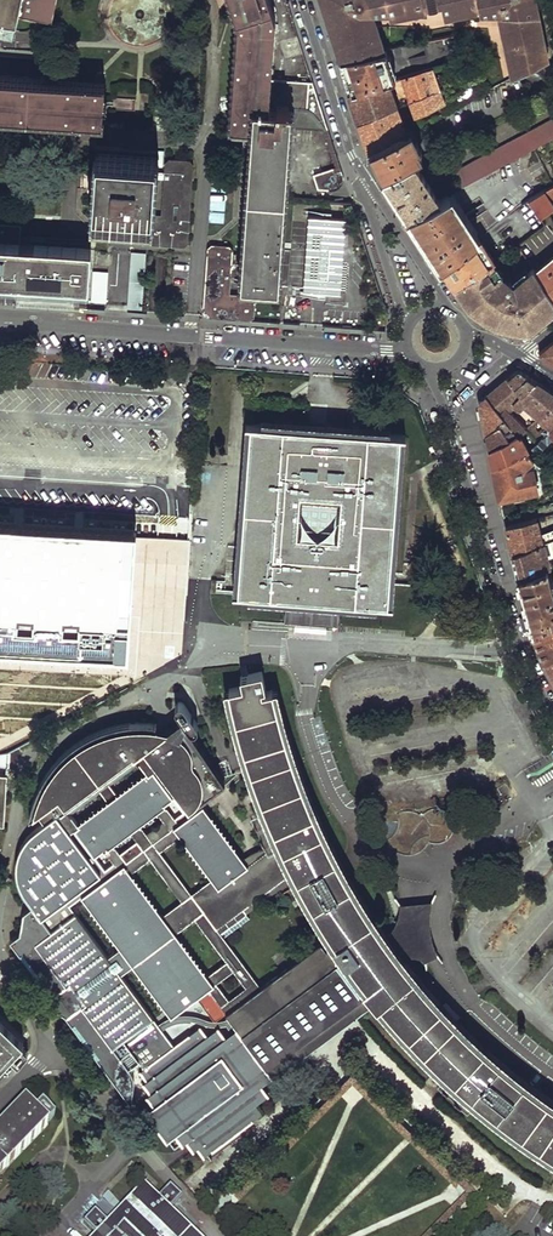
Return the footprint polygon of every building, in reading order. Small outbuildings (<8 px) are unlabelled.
[(16,16),(18,10),(49,18),(53,0),(0,0),(0,13),(16,16)] [(272,78),(276,16),(271,0),(232,0),(239,22),(232,122),(251,123),(252,102),(271,103),(272,78)] [(342,58),(384,49),(377,26),(374,26),(369,12),(406,12),(424,8),(423,4),(427,4),(428,7),(437,5),(436,2),(440,1),(442,12),(478,9),(479,13),(498,14),(502,14),(505,26),(501,27),(512,77),(518,74),(545,60),(543,52),(547,51),(538,10),(535,11),(533,4),(536,3),(536,0),(322,0),(329,19),(342,58)] [(457,34),(384,49),(342,58),(349,79),(353,92),(388,81),(400,77),(432,67),(464,56),(457,34)] [(432,67),(400,77),(409,102),(441,90),(432,67)] [(512,77),(476,95),(461,103),(427,120),(439,130),(438,137),(442,146),(539,99),(531,83),(528,80),(525,81),(524,86),(518,74),(512,77)] [(101,119),(104,83),(0,75),(0,112),(101,119)] [(290,104),(289,125),(328,128),(313,81),(272,78),(271,103),(290,104)] [(353,108),(358,121),(397,107),(388,81),(353,92),(349,93),(353,108)] [(471,87),(456,94),(461,103),(476,95),(471,87)] [(446,103),(441,90),(409,102),(414,115),(446,103)] [(252,102),(251,123),(250,147),(242,281),(279,284),(284,200),(289,125),(290,104),(271,103),(252,102)] [(406,131),(397,107),(358,121),(363,137),(368,151),(370,150),(406,131)] [(454,171),(463,187),(534,148),(552,138),(552,119),(454,171)] [(406,131),(370,150),(378,164),(384,176),(414,160),(420,157),(418,148),(415,148),(410,129),(406,131)] [(438,200),(410,215),(408,216),(431,248),(444,265),(480,237),(520,206),(529,200),(539,194),(544,191),(552,186),(552,181),(534,148),(463,187),(438,200)] [(156,156),(97,152),(95,174),(93,213),(151,217),(156,156)] [(414,160),(384,176),(397,195),(410,215),(438,200),(414,160)] [(318,189),(331,190),(337,190),(341,185),(344,180),(344,177),(342,170),(334,173),(333,169),(313,175),(318,189)] [(544,191),(548,197),(550,200),(552,198),(552,186),(544,191)] [(539,194),(529,200),(540,217),(549,211),(541,198),(539,194)] [(22,241),(23,236),(24,216),(18,215),(0,214),(0,217),(5,222),(7,228),(6,240),(17,240),(22,241)] [(88,284),(91,245),(22,241),(17,240),(6,240),(7,228),(5,222),(0,217),(0,279),(88,284)] [(345,220),(308,217),(302,292),(340,295),(345,220)] [(442,267),(455,286),(495,259),(480,237),(444,265),(442,267)] [(233,249),(228,245),(212,244),(208,247),(207,299),(209,301),(209,309),(213,314),(220,314),(221,317),(253,319),(256,315),(256,300),(260,298),(256,294),(231,292),(233,249)] [(532,264),(519,244),(512,250),(518,258),(520,257),(527,267),(532,264)] [(143,305),(143,251),(129,251),(129,305),(143,305)] [(506,254),(496,260),(498,265),(508,258),(506,254)] [(535,269),(552,296),(552,255),(535,269)] [(527,267),(533,276),(518,291),(524,297),(516,305),(484,268),(455,286),(469,305),(485,318),(500,324),(515,329),(527,332),(544,318),(552,310),(552,296),(535,269),(532,264),(527,267)] [(552,363),(552,342),(539,354),(552,363)] [(513,376),(509,379),(522,396),(538,382),(529,376),(520,370),(516,373),(513,376)] [(509,379),(490,394),(506,420),(510,427),(514,433),(516,436),(528,431),(533,427),(539,422),(537,419),(533,423),(531,421),(526,426),(526,429),(509,407),(522,396),(509,379)] [(538,382),(522,396),(541,420),(543,419),(550,411),(552,407),(552,392),(547,388),(538,382)] [(484,418),(486,433),(506,420),(490,394),(481,403),(481,406),(484,418)] [(550,411),(543,419),(551,428),(552,427),(552,407),(550,411)] [(488,438),(490,448),(508,436),(504,431),(510,427),(506,420),(486,433),(488,438)] [(533,427),(528,431),(538,442),(549,431),(545,427),(539,433),(533,427)] [(551,428),(549,431),(538,442),(532,448),(536,453),(552,436),(552,427),(551,428)] [(327,602),(339,603),(393,606),(402,439),(358,436),(250,430),(246,493),(240,597),(292,600),(303,601),(327,602)] [(491,455),(494,465),(527,450),(524,447),(519,449),(515,440),(516,436),(514,433),(508,436),(490,448),(491,455)] [(499,488),(501,497),(538,489),(536,478),(534,479),(532,470),(538,464),(527,450),(494,465),(499,488)] [(215,483),(216,466),(197,465),(196,482),(215,483)] [(200,490),(199,498),(215,500),(216,493),(200,490)] [(197,500),(196,520),(211,520),(212,501),(197,500)] [(513,554),(552,540),(552,532),(547,534),(548,537),(543,538),(539,519),(507,526),(508,530),(513,554)] [(70,649),(128,653),(131,616),(137,530),(83,526),(16,522),(0,521),(0,644),(19,645),(20,628),(37,629),(55,630),(71,631),(70,649)] [(513,554),(516,564),(519,576),(548,567),(542,548),(552,544),(552,540),(513,554)] [(535,633),(538,631),(552,624),(552,586),(548,567),(519,576),(523,590),(531,618),(535,633)] [(303,601),(292,600),(291,623),(338,625),(339,603),(327,602),(303,601)] [(545,662),(552,658),(552,624),(538,631),(535,633),(540,648),(545,662)] [(20,628),(19,645),(70,649),(71,631),(55,630),(37,629),(20,628)] [(243,686),(229,688),(246,752),(267,811),(280,841),(275,845),(271,847),(255,859),(248,865),(227,881),(182,821),(180,823),(184,830),(176,836),(168,825),(164,828),(178,846),(160,858),(147,840),(127,814),(117,822),(135,847),(149,865),(131,879),(139,888),(155,876),(190,920),(172,932),(134,960),(145,976),(185,951),(203,939),(224,967),(207,980),(213,988),(230,976),(244,994),(226,1006),(221,999),(216,1003),(243,1039),(231,1048),(262,1084),(274,1075),(282,1069),(286,1075),(309,1057),(305,1052),(303,1050),(311,1044),(362,1005),(370,998),(372,1001),(377,1007),(392,1024),(396,1021),(456,1081),(522,1135),(552,1155),(552,1104),(484,1049),(404,964),(401,960),(392,949),(383,936),(314,814),(273,690),(263,691),(262,685),(265,683),(263,671),(246,674),(241,675),(243,686)] [(229,688),(225,690),(241,754),(246,766),(262,813),(275,845),(280,841),(267,811),(246,752),(229,688)] [(278,688),(273,690),(314,814),(383,936),(387,933),(318,812),(278,688)] [(224,782),(188,733),(190,733),(192,733),(195,731),(197,729),(197,725),(194,721),(182,703),(179,702),(176,703),(174,704),(173,708),(173,711),(180,722),(158,738),(156,735),(154,733),(157,724),(150,723),(142,722),(132,723),(122,724),(112,726),(102,730),(91,734),(83,738),(77,742),(68,748),(62,755),(55,762),(47,772),(43,780),(38,789),(34,799),(32,808),(30,819),(37,813),(39,817),(42,820),(49,822),(51,818),(64,807),(75,822),(103,803),(117,822),(127,814),(113,796),(141,776),(155,794),(158,792),(176,819),(180,823),(182,821),(198,809),(195,805),(211,792),(224,782)] [(9,825),(14,777),(0,776),(0,825),(9,825)] [(155,794),(127,814),(147,840),(164,828),(168,825),(176,819),(158,792),(155,794)] [(227,881),(248,865),(243,859),(204,805),(198,809),(182,821),(227,881)] [(47,918),(58,932),(80,916),(90,908),(87,904),(107,891),(104,886),(95,874),(77,851),(89,841),(75,822),(64,807),(51,818),(49,822),(48,831),(37,842),(39,850),(40,858),(39,868),(37,876),(33,883),(45,901),(47,918)] [(47,918),(45,901),(33,883),(37,876),(39,868),(40,858),(39,850),(37,842),(48,831),(49,822),(42,820),(27,837),(24,841),(22,844),(20,850),(18,853),(18,855),(17,859),(17,863),(16,865),(17,871),(17,875),(18,879),(18,881),(20,886),(21,888),(33,906),(23,913),(20,934),(16,937),(11,940),(54,998),(57,1008),(61,1010),(65,1014),(114,1079),(122,1073),(129,1068),(133,1075),(134,1083),(132,1095),(133,1101),(136,1109),(140,1115),(146,1111),(154,1104),(146,1094),(150,1090),(145,1083),(183,1056),(163,1028),(126,1054),(93,1010),(130,984),(115,963),(79,990),(46,943),(58,932),(47,918)] [(77,851),(95,874),(105,868),(117,860),(135,847),(117,822),(89,841),(77,851)] [(243,859),(248,865),(255,859),(271,847),(261,849),(250,853),(243,859)] [(130,877),(117,860),(105,868),(113,880),(104,886),(107,891),(130,877)] [(87,904),(90,908),(97,919),(94,923),(100,926),(99,928),(102,930),(102,933),(106,935),(105,938),(110,941),(109,943),(113,945),(112,947),(115,950),(115,952),(120,955),(119,957),(123,959),(125,956),(130,963),(134,960),(172,932),(139,888),(131,879),(130,877),(107,891),(87,904)] [(387,933),(383,936),(392,949),(401,960),(406,959),(417,956),(426,961),(439,955),(430,928),(433,901),(400,904),(396,925),(387,933)] [(79,990),(115,963),(80,916),(58,932),(46,943),(79,990)] [(179,1028),(216,1003),(221,999),(213,988),(207,980),(185,951),(145,976),(141,979),(145,985),(144,989),(148,992),(147,994),(151,996),(150,998),(154,1001),(153,1003),(157,1005),(157,1007),(161,1010),(160,1012),(164,1014),(163,1016),(167,1018),(166,1020),(171,1022),(172,1019),(179,1028)] [(406,959),(401,960),(404,964),(484,1049),(552,1104),(552,1097),(487,1045),(462,1019),(406,959)] [(163,1028),(130,984),(93,1010),(126,1054),(163,1028)] [(372,1001),(370,998),(362,1005),(311,1044),(303,1050),(305,1052),(372,1001)] [(2,1069),(26,1043),(0,1019),(0,1067),(2,1069)] [(552,1161),(552,1155),(522,1135),(456,1081),(396,1021),(392,1024),(452,1085),(520,1139),(552,1161)] [(269,1093),(262,1084),(231,1048),(225,1039),(214,1047),(208,1038),(183,1056),(145,1083),(150,1090),(146,1094),(154,1104),(146,1111),(168,1140),(176,1134),(183,1143),(187,1141),(194,1150),(197,1148),(205,1157),(265,1111),(258,1102),(269,1093)] [(429,1235),(435,1235),(476,1194),(412,1130),(353,1073),(234,1192),(237,1195),(353,1079),(408,1134),(470,1195),(429,1235)] [(41,1098),(35,1103),(47,1115),(52,1110),(41,1098)] [(50,1129),(24,1104),(0,1130),(0,1180),(50,1129)] [(167,1215),(176,1204),(164,1192),(154,1203),(146,1196),(114,1228),(103,1217),(92,1230),(99,1235),(189,1235),(167,1215)]
